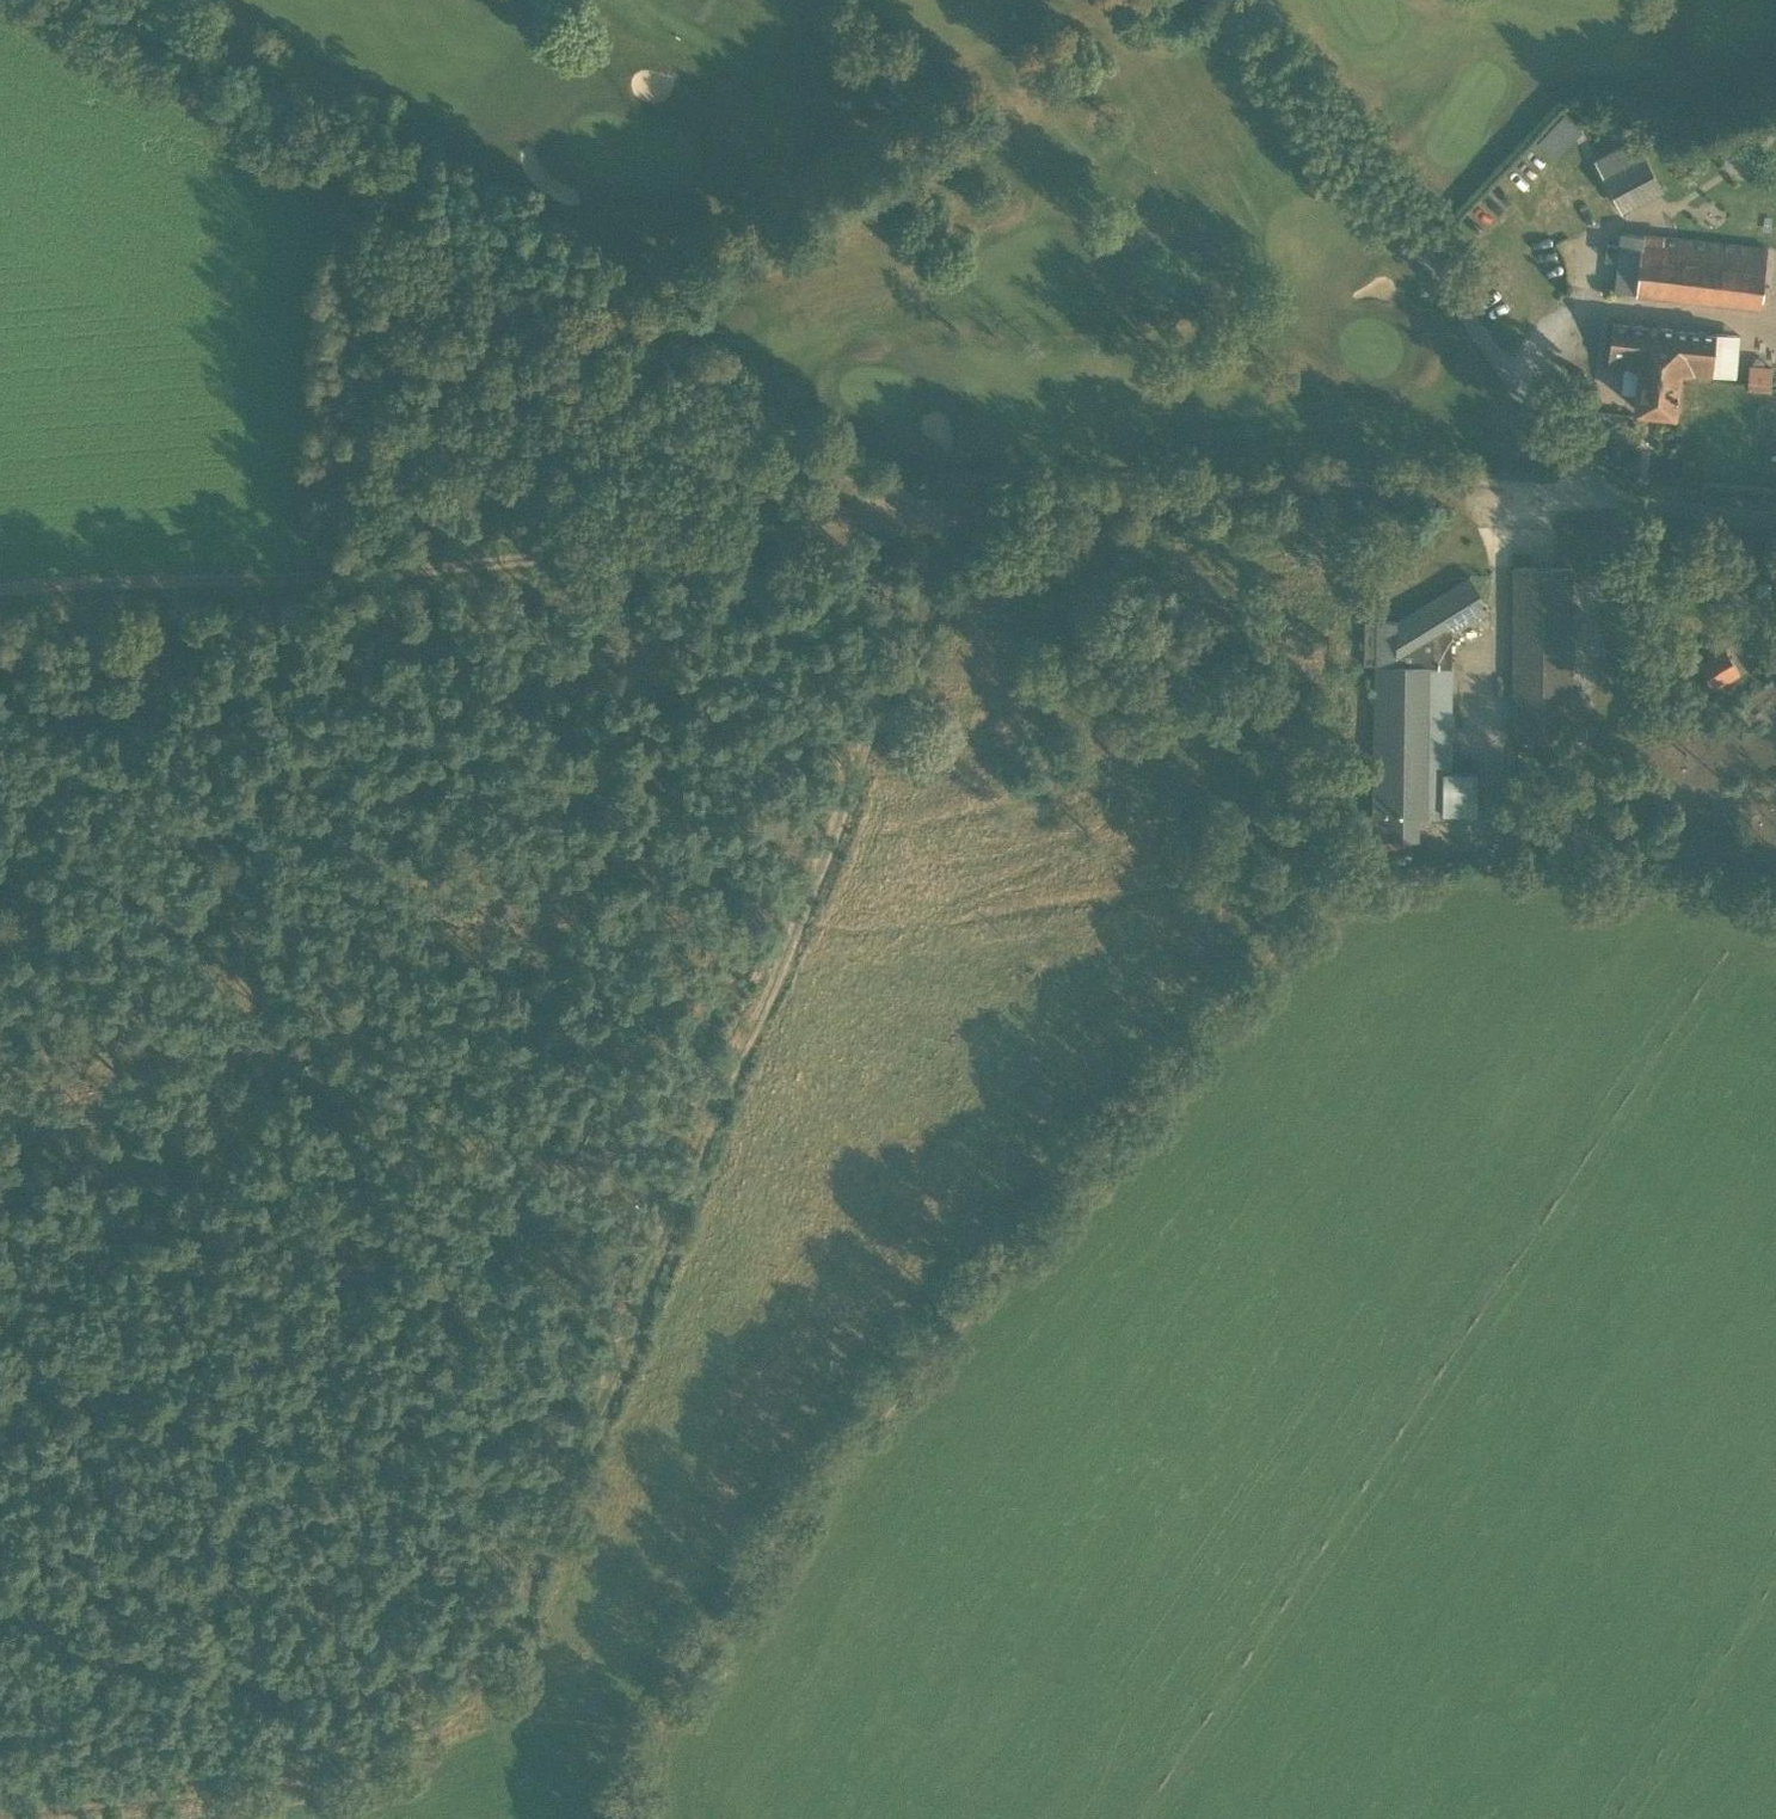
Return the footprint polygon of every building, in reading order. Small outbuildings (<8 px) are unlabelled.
[(1560,110),(1532,140),(1552,157),(1579,128),(1560,110)] [(1624,208),(1664,188),(1645,153),(1640,156),(1631,139),(1597,156),(1624,208)] [(1621,231),(1620,244),(1608,242),(1608,243),(1607,243),(1606,259),(1618,261),(1615,290),(1761,305),(1767,246),(1621,231)] [(1716,333),(1705,332),(1613,322),(1608,364),(1640,367),(1636,408),(1675,413),(1679,372),(1711,375),(1716,333)] [(1743,387),(1769,388),(1770,363),(1744,361),(1743,387)] [(912,525),(803,534),(806,564),(915,555),(912,525)] [(1570,685),(1571,567),(1514,566),(1512,740),(1570,740),(1570,737),(1600,738),(1600,726),(1584,726),(1585,686),(1570,685)] [(1376,621),(1363,620),(1363,662),(1374,662),(1374,804),(1374,817),(1450,818),(1450,628),(1487,606),(1469,576),(1397,620),(1376,621)] [(1724,645),(1697,661),(1714,688),(1741,672),(1724,645)]
